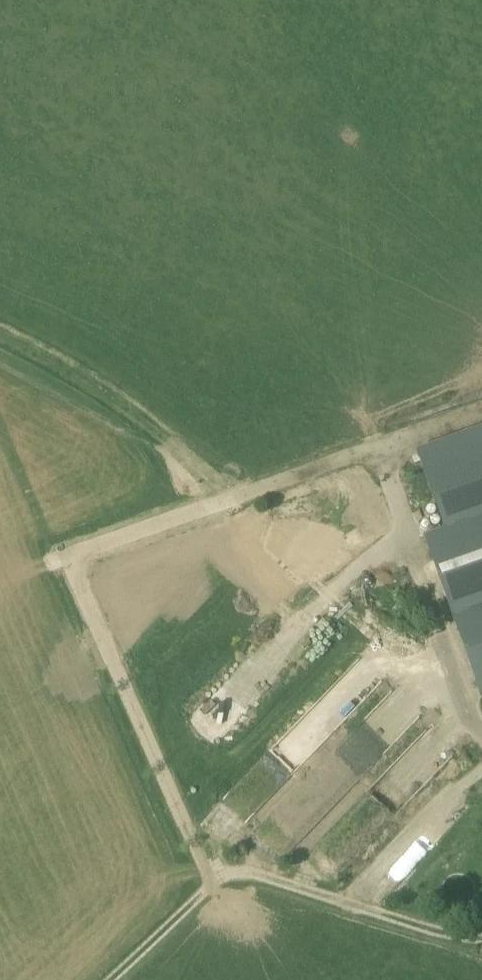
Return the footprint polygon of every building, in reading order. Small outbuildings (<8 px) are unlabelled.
[(418,454),(445,529),(424,537),(481,698),(481,431),(418,454)]
